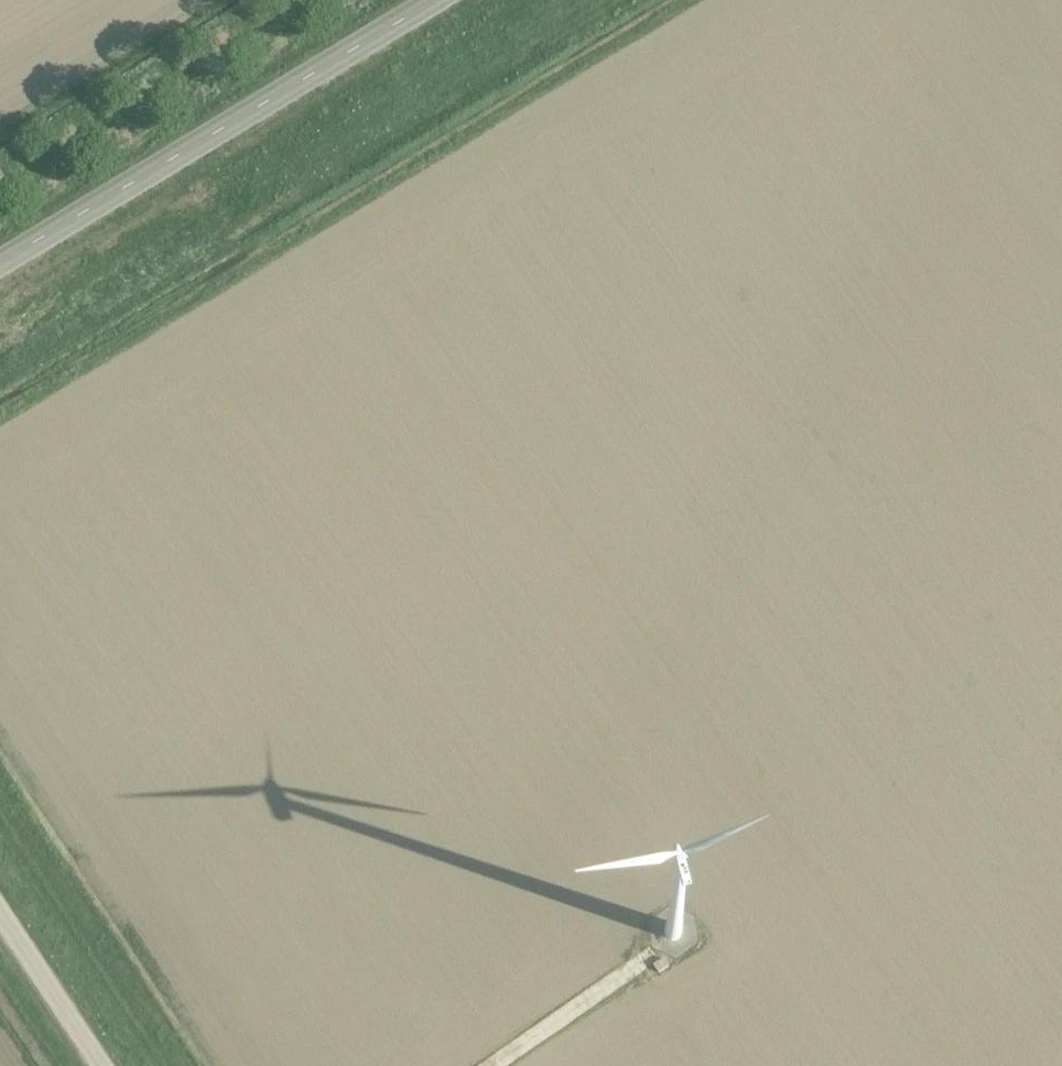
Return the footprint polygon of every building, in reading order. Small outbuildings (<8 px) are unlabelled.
[(659,926),(667,943),(681,936),(673,920),(659,926)]
